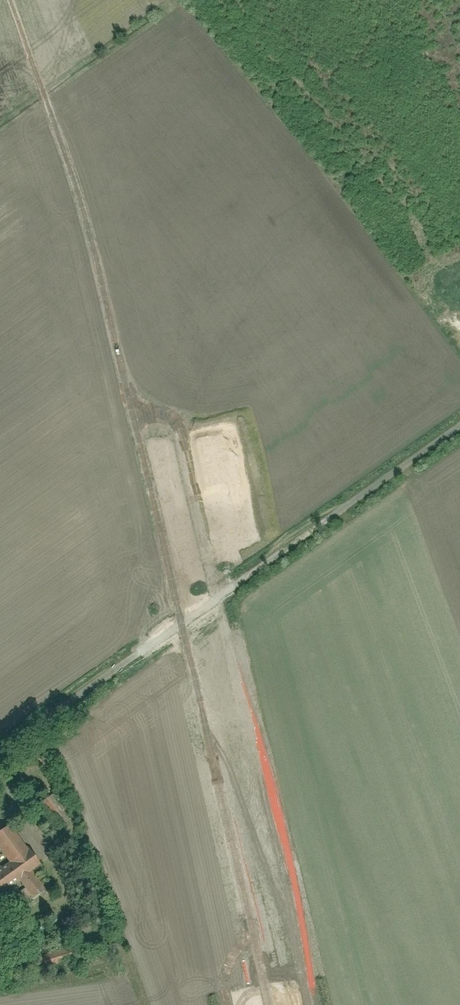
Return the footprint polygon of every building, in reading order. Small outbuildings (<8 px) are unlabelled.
[(8,822),(0,827),(0,855),(4,861),(24,847),(8,822)] [(24,847),(4,861),(0,863),(0,887),(17,876),(29,868),(35,864),(24,847)] [(42,887),(29,868),(17,876),(30,895),(42,887)] [(80,954),(76,943),(41,956),(45,967),(80,954)]
